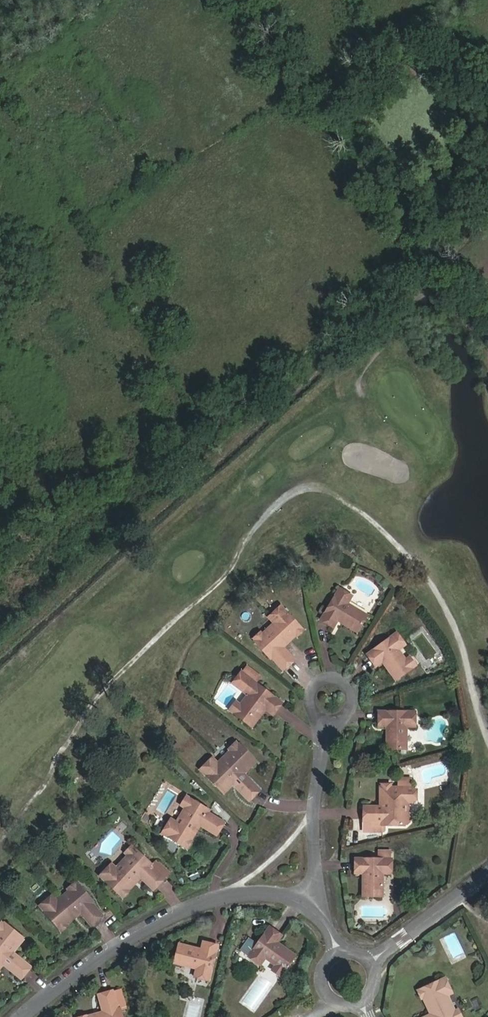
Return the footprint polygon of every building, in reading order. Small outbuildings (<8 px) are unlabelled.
[(343,618),(340,623),(356,633),(367,616),(347,605),(352,595),(339,588),(319,619),(332,628),(336,621),(339,615),(343,618)] [(274,617),(278,621),(294,637),(300,633),(302,635),(304,632),(305,625),(286,605),(274,617)] [(278,621),(273,625),(289,642),(294,637),(278,621)] [(289,642),(273,625),(265,632),(262,629),(256,635),(258,637),(256,640),(271,658),(274,657),(285,669),(297,658),(285,647),(289,642)] [(387,662),(381,667),(393,682),(410,670),(396,650),(403,645),(395,634),(364,656),(372,668),(378,663),(383,658),(387,662)] [(378,663),(381,667),(387,662),(383,658),(378,663)] [(246,668),(242,674),(255,684),(260,678),(246,668)] [(232,685),(240,691),(243,687),(245,689),(242,693),(248,696),(234,715),(252,728),(263,714),(260,712),(263,708),(273,716),(282,704),(255,684),(242,674),(241,673),(232,685)] [(229,711),(234,715),(240,707),(235,703),(229,711)] [(375,727),(383,727),(388,727),(388,733),(383,733),(383,750),(403,750),(403,727),(413,727),(413,712),(375,711),(375,727)] [(209,765),(201,772),(199,774),(216,794),(222,795),(226,793),(227,791),(229,788),(229,783),(226,779),(231,775),(232,774),(236,778),(240,774),(248,765),(250,766),(253,763),(253,760),(238,745),(237,744),(234,746),(231,744),(227,747),(229,750),(217,761),(220,765),(216,769),(213,766),(211,763),(209,765)] [(197,769),(201,772),(209,765),(205,761),(197,769)] [(229,783),(229,788),(234,793),(246,781),(240,774),(236,778),(232,774),(231,775),(226,779),(229,783)] [(257,793),(246,781),(234,793),(245,804),(257,793)] [(412,783),(401,782),(401,792),(390,792),(391,790),(383,790),(383,792),(380,792),(380,800),(383,800),(388,800),(388,806),(385,806),(383,808),(383,811),(364,811),(363,825),(370,825),(370,835),(382,836),(383,829),(404,830),(404,829),(406,829),(409,826),(409,822),(408,821),(406,819),(405,819),(405,806),(409,806),(413,807),(413,804),(416,804),(416,795),(413,795),(413,793),(412,792),(412,783)] [(181,808),(186,800),(182,797),(177,805),(181,808)] [(206,811),(186,800),(181,808),(175,817),(180,820),(177,826),(168,820),(166,824),(165,823),(160,831),(162,832),(160,835),(181,848),(186,848),(189,844),(187,843),(192,834),(186,831),(189,827),(194,829),(196,826),(215,836),(222,823),(205,815),(206,811)] [(120,853),(125,858),(133,850),(128,846),(120,853)] [(133,850),(125,858),(115,868),(119,871),(115,874),(109,867),(106,870),(104,868),(98,873),(100,875),(98,878),(119,899),(124,895),(124,892),(130,886),(125,881),(129,878),(134,883),(138,879),(149,892),(160,880),(147,867),(150,865),(133,850)] [(361,885),(361,898),(381,898),(381,876),(389,876),(389,862),(387,862),(377,862),(353,862),(353,876),(361,876),(366,876),(366,885),(361,885)] [(125,881),(130,886),(134,883),(129,878),(125,881)] [(55,899),(71,917),(75,913),(86,928),(98,918),(87,905),(89,903),(73,885),(71,886),(69,885),(65,887),(63,889),(62,890),(64,893),(55,899)] [(59,926),(66,920),(51,902),(48,898),(34,908),(56,934),(62,930),(59,926)] [(66,920),(71,917),(55,899),(51,902),(66,920)] [(9,952),(17,944),(19,944),(22,940),(22,938),(6,925),(4,925),(0,922),(0,956),(2,952),(7,955),(9,952)] [(270,945),(272,942),(276,936),(264,927),(243,957),(256,965),(260,959),(280,973),(292,957),(279,948),(276,950),(270,945)] [(198,941),(196,950),(195,954),(189,952),(190,949),(173,944),(168,962),(191,968),(188,978),(203,982),(212,944),(198,941)] [(15,957),(9,952),(7,955),(2,952),(0,956),(0,959),(2,961),(0,964),(6,969),(15,957)] [(30,968),(15,957),(6,969),(20,980),(30,968)] [(257,1012),(272,983),(257,975),(241,1004),(257,1012)] [(443,983),(442,980),(416,992),(420,1000),(421,1000),(423,1006),(429,1003),(432,1007),(427,1014),(422,1016),(452,1016),(450,1013),(445,1002),(441,1004),(439,998),(448,994),(447,992),(443,983)] [(116,1010),(111,1011),(107,990),(92,994),(98,1014),(94,1016),(95,1016),(118,1016),(116,1010)] [(474,1010),(482,1008),(479,998),(471,1000),(474,1010)] [(429,1003),(423,1006),(427,1014),(432,1007),(429,1003)]
